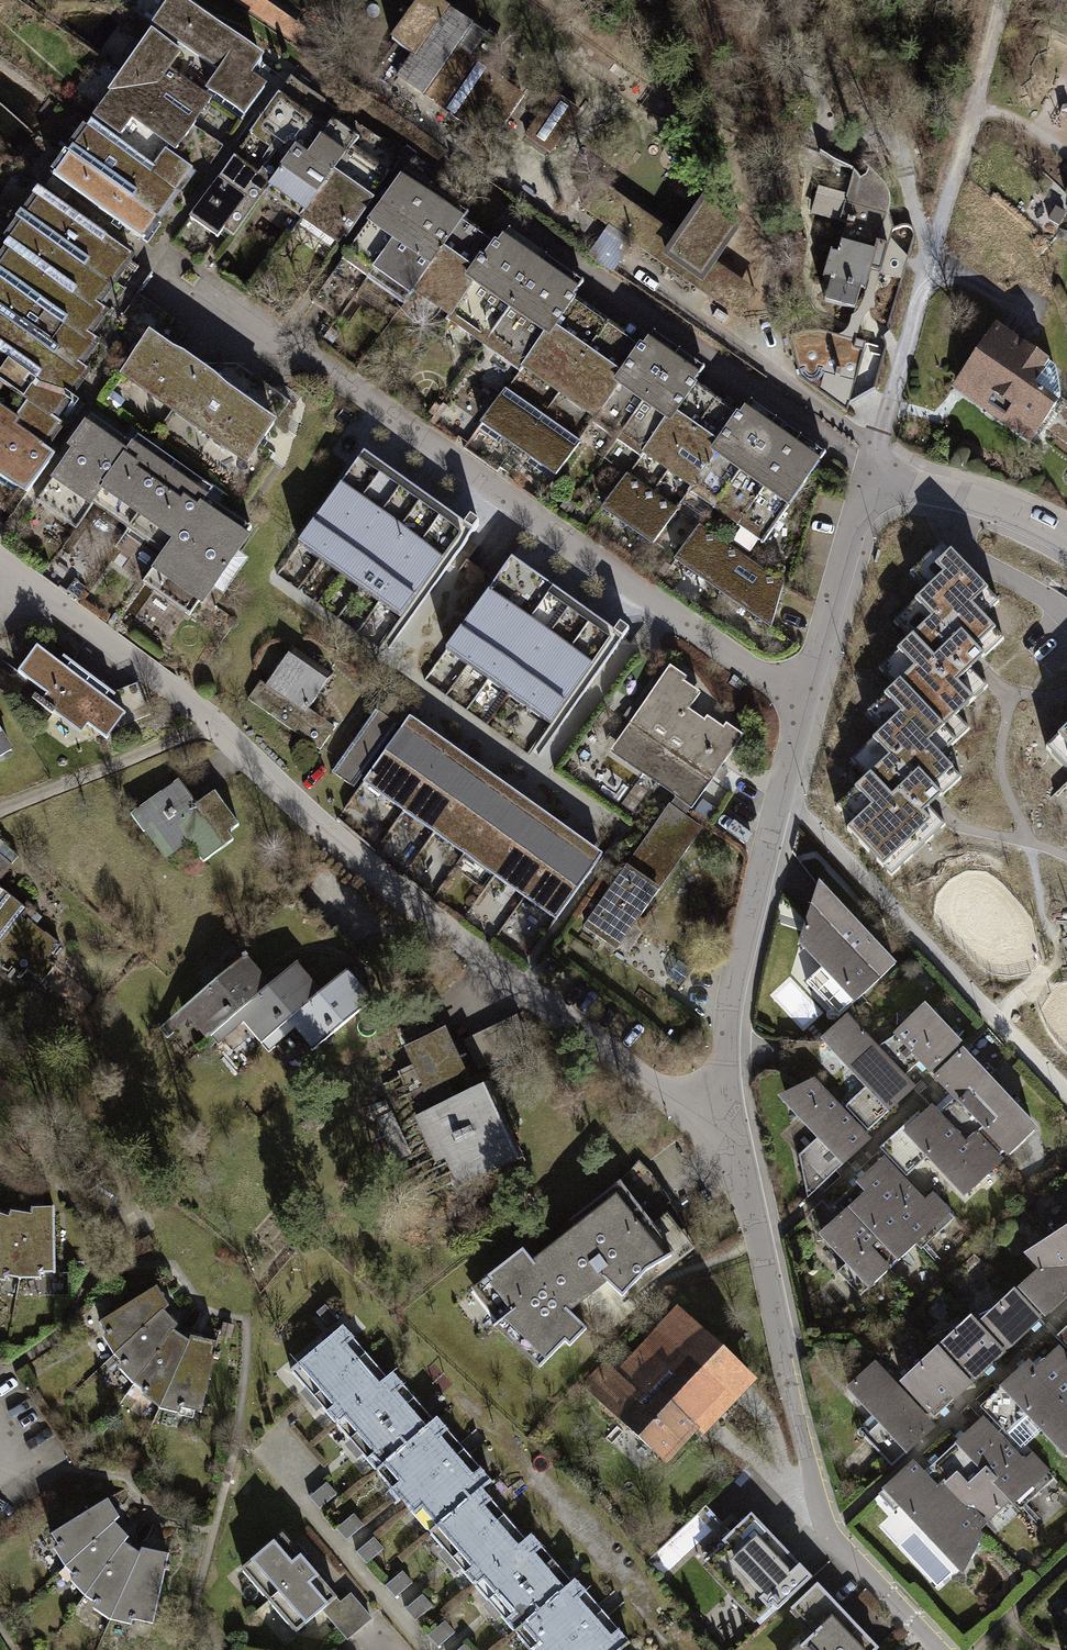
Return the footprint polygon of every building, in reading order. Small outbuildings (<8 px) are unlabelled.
[(148,24),(215,71),(204,88),(243,115),(261,88),(246,78),(258,60),(171,0),(165,0),(148,24)] [(393,45),(416,62),(400,84),(486,147),(521,100),(476,66),(492,44),(432,0),(426,0),(393,45)] [(176,51),(149,32),(88,117),(117,137),(131,118),(172,147),(205,100),(162,70),(176,51)] [(322,124),(274,90),(185,216),(212,236),(218,227),(228,234),(260,189),(335,241),(340,234),(345,238),(370,202),(366,199),(385,171),(348,145),(355,135),(328,116),(322,124)] [(580,123),(557,104),(526,140),(549,159),(580,123)] [(86,125),(50,176),(137,237),(187,167),(160,148),(146,167),(86,125)] [(459,214),(402,173),(340,260),(400,303),(409,290),(444,314),(441,318),(517,372),(520,368),(590,417),(587,422),(637,458),(640,453),(685,486),(683,489),(757,542),(820,454),(747,402),(735,419),(686,384),(697,368),(650,334),(639,351),(565,298),(576,283),(504,232),(493,247),(455,220),(459,214)] [(24,491),(54,448),(45,442),(63,418),(60,416),(77,393),(66,385),(84,361),(77,355),(94,333),(86,326),(103,303),(93,296),(126,252),(46,193),(31,182),(24,176),(0,207),(8,213),(0,224),(0,473),(24,491)] [(864,291),(891,190),(850,179),(838,224),(843,225),(837,250),(828,248),(821,277),(830,279),(823,305),(855,313),(861,291),(864,291)] [(704,194),(662,254),(702,282),(744,222),(704,194)] [(890,245),(880,274),(900,280),(909,251),(890,245)] [(854,399),(869,337),(807,322),(794,374),(825,381),(822,391),(854,399)] [(999,328),(957,387),(1030,439),(1055,403),(1031,386),(1048,362),(999,328)] [(197,372),(143,335),(116,375),(169,411),(197,372)] [(270,424),(197,372),(169,411),(242,463),(270,424)] [(539,415),(501,389),(477,424),(515,450),(539,415)] [(203,496),(208,489),(134,436),(128,444),(88,415),(65,446),(70,450),(34,499),(71,526),(89,501),(161,553),(140,583),(185,615),(196,600),(200,602),(210,588),(220,595),(246,559),(235,552),(244,540),(240,537),(247,527),(203,496)] [(576,441),(539,415),(515,450),(553,475),(576,441)] [(358,449),(290,546),(392,617),(419,579),(430,587),(476,521),(463,513),(459,520),(358,449)] [(673,510),(622,474),(599,507),(650,543),(673,510)] [(722,544),(695,525),(671,560),(698,578),(722,544)] [(779,584),(722,544),(698,578),(767,626),(779,584)] [(979,588),(940,549),(921,569),(930,577),(904,603),(923,622),(891,655),(910,673),(880,703),(895,718),(867,746),(881,759),(849,791),(868,810),(843,836),(878,871),(923,824),(911,812),(948,774),(915,741),(961,694),(946,679),(991,633),(962,605),(979,588)] [(608,629),(506,557),(440,651),(545,725),(572,688),(580,694),(625,631),(613,623),(608,629)] [(26,642),(41,651),(128,717),(122,725),(147,718),(136,687),(116,691),(118,700),(68,662),(71,658),(35,630),(26,642)] [(41,651),(23,673),(62,702),(56,710),(40,698),(37,702),(83,737),(91,727),(109,741),(122,725),(128,717),(41,651)] [(303,660),(278,692),(311,717),(315,720),(340,688),(303,660)] [(679,682),(663,670),(633,713),(625,708),(620,716),(628,722),(612,744),(676,789),(669,799),(686,811),(710,778),(717,783),(724,773),(717,768),(737,739),(718,726),(715,731),(700,720),(697,723),(681,712),(693,696),(677,685),(679,682)] [(337,737),(318,722),(315,720),(311,717),(278,692),(269,685),(255,704),(322,756),(337,737)] [(597,854),(402,715),(394,726),(370,710),(326,771),(350,788),(356,779),(551,919),(597,854)] [(1039,743),(1066,772),(1066,717),(1039,743)] [(12,754),(0,733),(0,761),(12,754)] [(187,790),(146,818),(177,864),(200,849),(213,868),(245,847),(239,837),(245,832),(222,797),(201,811),(187,790)] [(683,816),(686,811),(669,799),(578,927),(612,951),(699,827),(683,816)] [(815,886),(795,941),(819,968),(802,983),(835,1020),(891,970),(815,886)] [(0,889),(0,949),(41,984),(66,948),(0,889)] [(261,962),(168,1032),(176,1042),(200,1024),(223,1055),(255,1031),(275,1058),(306,1036),(321,1057),(384,1010),(357,975),(333,993),(312,965),(281,989),(261,962)] [(927,1071),(954,1045),(918,1008),(891,1035),(870,1049),(842,1023),(824,1040),(868,1086),(846,1106),(864,1125),(905,1087),(896,1078),(916,1059),(927,1071)] [(444,1034),(404,1052),(414,1075),(388,1086),(397,1106),(373,1116),(396,1168),(424,1156),(429,1167),(444,1161),(458,1192),(521,1165),(480,1071),(530,1049),(517,1021),(464,1044),(468,1055),(456,1060),(444,1034)] [(913,1112),(876,1148),(905,1178),(924,1159),(961,1196),(996,1162),(991,1157),(999,1149),(1004,1154),(1028,1130),(957,1053),(929,1079),(947,1098),(933,1113),(926,1106),(917,1116),(913,1112)] [(809,1080),(782,1092),(783,1104),(815,1137),(795,1156),(805,1196),(864,1140),(809,1080)] [(929,1196),(918,1206),(876,1161),(824,1210),(818,1203),(807,1213),(813,1241),(825,1239),(844,1259),(832,1271),(856,1296),(913,1243),(918,1248),(949,1218),(929,1196)] [(521,1255),(480,1285),(506,1317),(490,1330),(536,1371),(562,1344),(568,1348),(583,1333),(569,1317),(606,1287),(616,1304),(632,1289),(636,1299),(696,1257),(684,1228),(670,1205),(646,1174),(617,1191),(569,1228),(573,1234),(534,1268),(521,1255)] [(18,1286),(17,1300),(52,1300),(49,1240),(50,1214),(28,1215),(26,1221),(9,1219),(1,1219),(4,1212),(0,1208),(0,1286),(18,1286)] [(845,1386),(876,1420),(857,1437),(886,1468),(932,1426),(927,1420),(1066,1290),(1066,1224),(1019,1253),(1034,1268),(996,1306),(947,1327),(953,1333),(893,1389),(869,1364),(845,1386)] [(153,1293),(91,1330),(112,1360),(96,1374),(153,1426),(159,1413),(200,1427),(219,1346),(180,1333),(153,1293)] [(608,1366),(582,1393),(657,1465),(691,1430),(704,1443),(756,1389),(676,1313),(617,1375),(608,1366)] [(973,1410),(981,1419),(918,1478),(908,1467),(878,1496),(890,1509),(896,1503),(959,1570),(977,1535),(972,1528),(1008,1495),(1017,1505),(1046,1477),(1027,1456),(1020,1462),(999,1440),(1026,1414),(1062,1452),(1066,1447),(1066,1322),(973,1410)] [(295,1374),(526,1649),(624,1649),(572,1588),(541,1552),(532,1541),(525,1547),(481,1494),(491,1486),(435,1420),(429,1424),(393,1382),(386,1388),(342,1335),(295,1374)] [(126,1551),(107,1510),(52,1544),(84,1608),(149,1631),(167,1559),(126,1551)] [(809,1584),(748,1521),(697,1570),(758,1633),(809,1584)] [(336,1597),(284,1537),(242,1573),(295,1634),(336,1597)] [(817,1586),(789,1613),(805,1630),(785,1649),(878,1649),(817,1586)]
